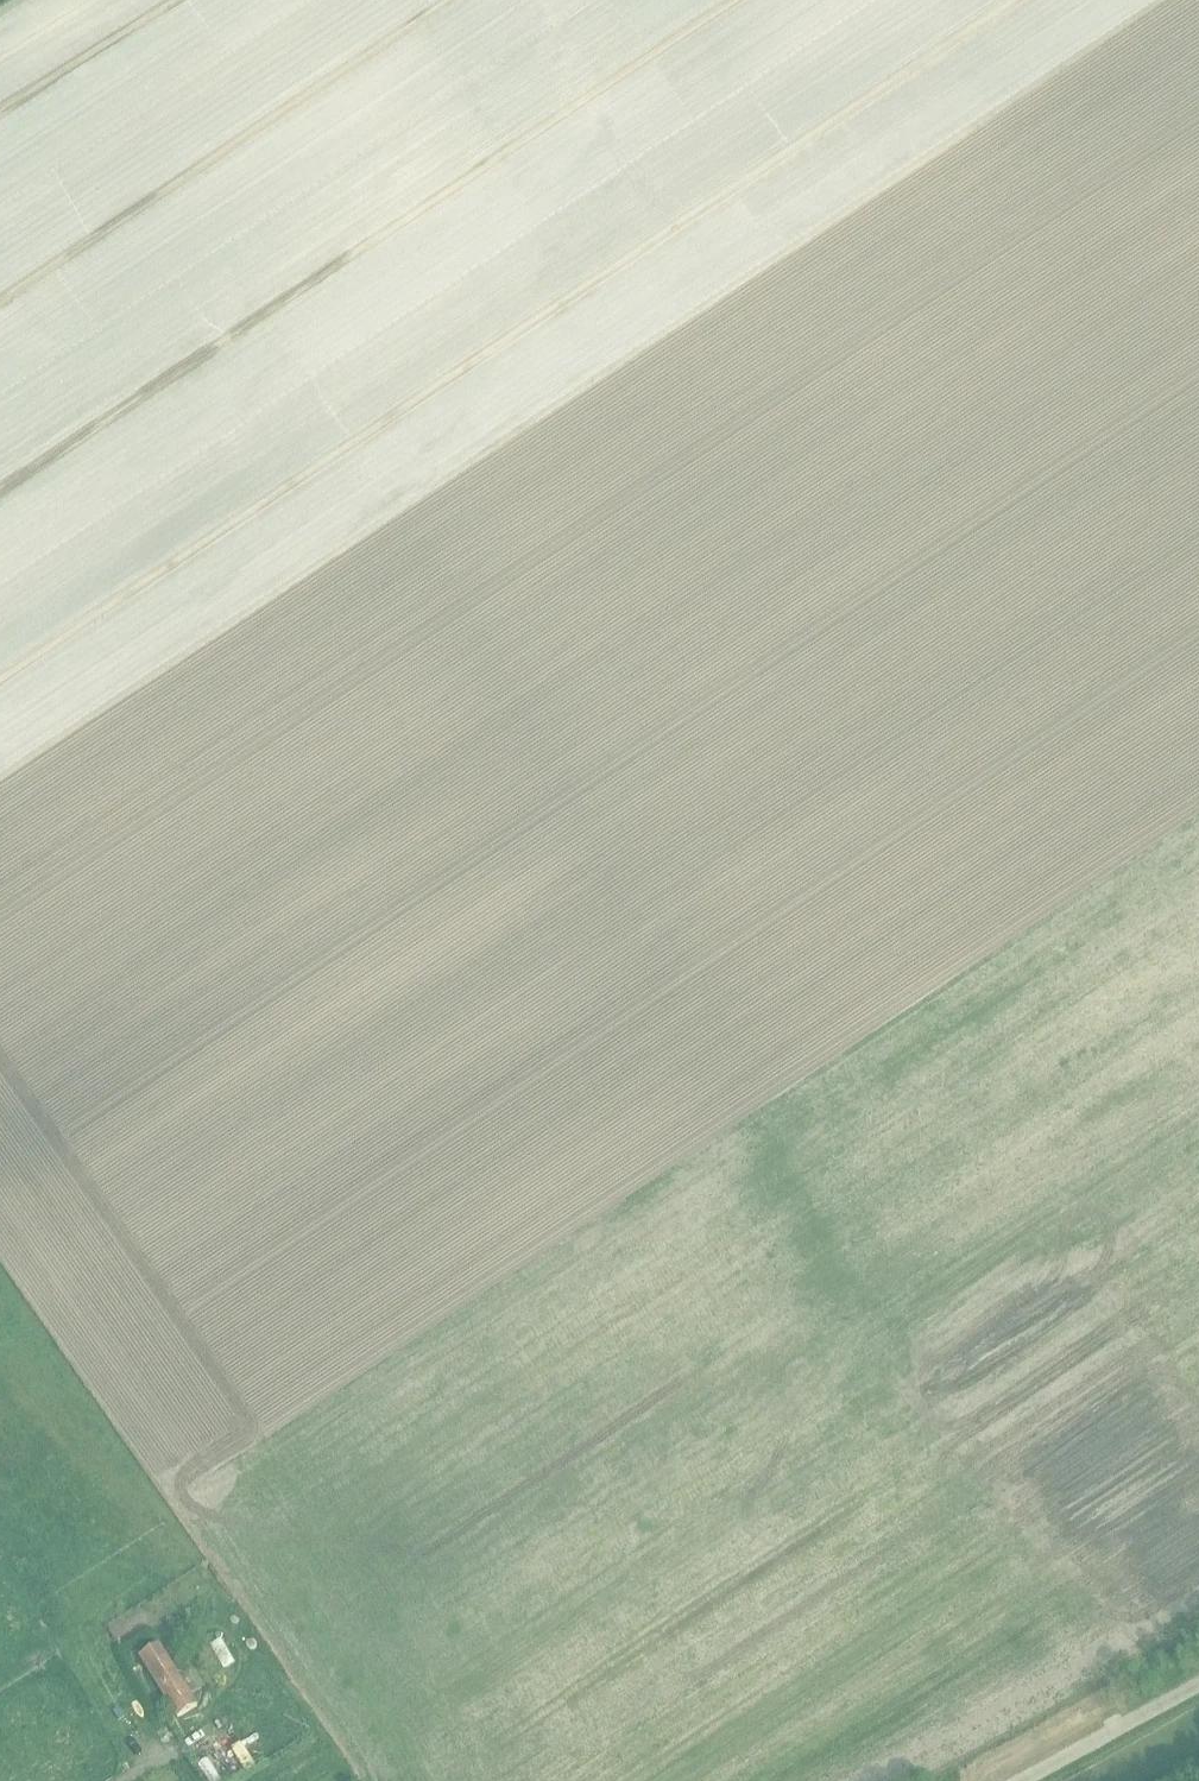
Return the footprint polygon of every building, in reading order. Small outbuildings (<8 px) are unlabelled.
[(160,1685),(178,1673),(159,1643),(141,1655),(160,1685)] [(188,1667),(178,1673),(160,1685),(179,1715),(197,1703),(189,1689),(198,1683),(188,1667)] [(175,1776),(189,1765),(180,1754),(166,1764),(175,1776)]
